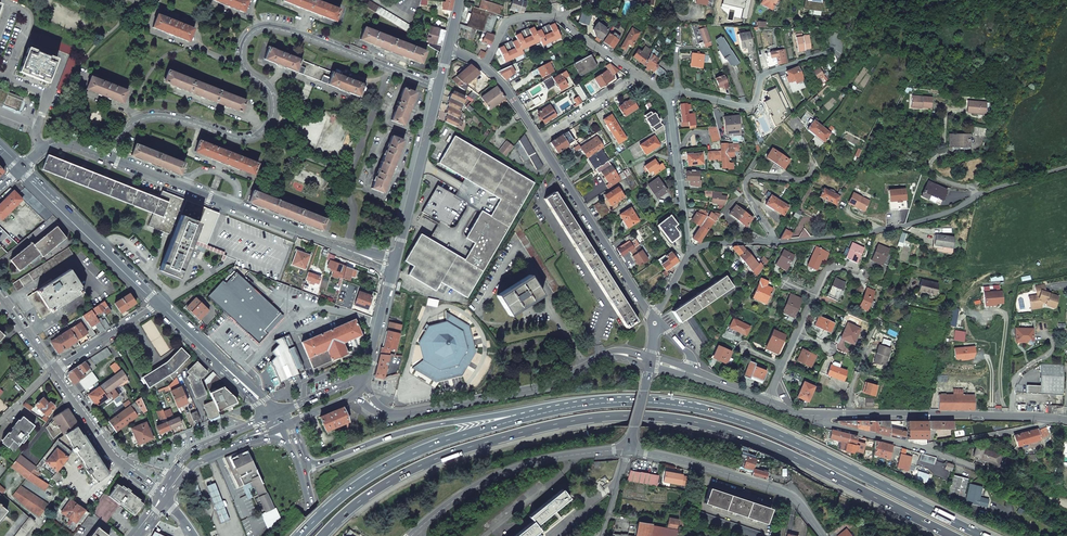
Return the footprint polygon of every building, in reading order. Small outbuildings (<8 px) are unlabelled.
[(247,0),(213,0),(243,12),(248,0),(247,0)] [(283,1),(309,11),(313,0),(284,0),(283,1)] [(314,0),(313,0),(309,11),(335,21),(339,10),(314,0)] [(368,0),(365,0),(362,5),(410,35),(412,27),(368,0)] [(453,0),(446,0),(445,2),(443,2),(442,12),(446,12),(450,13),(453,0)] [(503,7),(481,0),(479,9),(497,15),(500,16),(503,7)] [(518,0),(512,0),(509,10),(518,13),(517,14),(522,14),(525,5),(521,4),(521,1),(518,0)] [(751,0),(723,0),(723,4),(743,8),(741,17),(747,19),(751,0)] [(760,5),(773,12),(779,0),(762,0),(760,5)] [(805,8),(809,8),(822,10),(822,3),(821,2),(821,0),(806,0),(805,8)] [(479,9),(473,7),(471,17),(468,27),(472,28),(486,33),(489,34),(497,15),(479,9)] [(583,10),(578,23),(589,26),(593,13),(583,10)] [(194,29),(157,15),(152,27),(189,42),(194,29)] [(597,23),(593,30),(595,37),(596,38),(600,40),(608,29),(604,27),(597,23)] [(544,26),(551,42),(560,38),(554,24),(552,25),(551,25),(552,26),(550,27),(549,24),(544,26)] [(711,45),(704,25),(699,25),(700,29),(699,29),(703,42),(699,43),(700,46),(704,46),(705,47),(711,45)] [(551,42),(544,26),(539,28),(541,31),(539,32),(538,31),(537,32),(536,32),(540,41),(542,46),(551,42)] [(442,46),(445,31),(437,29),(429,27),(425,42),(442,46)] [(528,28),(523,30),(530,45),(540,41),(536,32),(534,27),(531,29),(531,30),(529,31),(528,28)] [(395,40),(364,28),(360,40),(390,52),(395,40)] [(639,33),(632,29),(620,48),(624,50),(628,44),(632,46),(639,33)] [(515,36),(517,40),(521,50),(530,45),(523,30),(519,32),(520,35),(518,36),(518,35),(516,35),(515,36)] [(745,33),(744,30),(739,31),(739,34),(738,34),(742,48),(747,47),(748,53),(752,52),(748,32),(745,33)] [(74,47),(32,31),(30,39),(70,55),(71,55),(74,47)] [(489,34),(486,33),(480,43),(483,45),(484,43),(489,46),(495,36),(489,34)] [(611,36),(609,34),(603,42),(606,44),(613,49),(619,39),(613,34),(611,36)] [(796,35),(797,48),(796,48),(796,50),(798,50),(798,51),(804,50),(804,49),(811,48),(809,36),(802,37),(802,34),(796,35)] [(721,39),(720,37),(715,40),(719,46),(717,47),(719,50),(718,52),(723,64),(728,62),(731,65),(734,63),(735,65),(739,62),(732,51),(731,52),(728,47),(729,47),(723,38),(721,39)] [(425,52),(395,40),(390,52),(420,64),(425,52)] [(511,41),(506,43),(514,58),(523,54),(521,50),(517,40),(516,41),(514,41),(514,42),(513,43),(511,41)] [(440,53),(442,46),(425,42),(425,44),(440,53)] [(501,56),(505,62),(514,58),(506,43),(502,45),(503,47),(502,48),(501,48),(501,47),(499,48),(498,49),(501,56)] [(651,52),(645,47),(641,53),(638,50),(633,58),(643,65),(648,58),(650,54),(651,52)] [(300,60),(269,48),(264,60),(359,97),(364,85),(300,60)] [(776,56),(777,65),(787,62),(785,50),(784,50),(784,48),(776,50),(777,51),(773,52),(770,53),(771,58),(774,57),(776,56)] [(38,53),(30,50),(20,73),(49,85),(58,61),(50,57),(49,59),(37,54),(38,53)] [(701,68),(703,55),(691,53),(689,67),(701,68)] [(765,54),(768,69),(776,66),(774,57),(771,58),(770,53),(765,54)] [(648,58),(643,65),(646,67),(645,70),(647,71),(649,69),(653,72),(658,66),(654,64),(658,59),(650,54),(648,58)] [(71,55),(70,55),(57,89),(65,92),(78,58),(71,55)] [(596,67),(590,56),(574,64),(580,75),(596,67)] [(553,71),(549,63),(537,69),(541,77),(553,71)] [(612,76),(620,71),(610,63),(606,66),(608,70),(612,76)] [(515,64),(497,72),(504,79),(505,80),(510,77),(509,76),(514,73),(517,72),(518,73),(520,72),(515,64)] [(479,69),(470,65),(462,72),(452,80),(459,86),(463,83),(479,69)] [(664,71),(658,66),(653,72),(662,79),(666,73),(664,71)] [(806,80),(799,66),(790,70),(787,71),(788,73),(789,76),(786,77),(789,83),(791,82),(792,83),(796,81),(797,84),(806,80)] [(824,74),(820,68),(814,72),(816,75),(814,76),(816,79),(818,78),(821,84),(819,86),(821,88),(828,82),(824,74)] [(220,91),(168,70),(164,82),(215,102),(241,112),(246,101),(220,91)] [(612,76),(608,70),(595,78),(598,83),(600,82),(602,85),(613,78),(612,76)] [(568,75),(565,71),(553,79),(551,76),(542,82),(547,90),(555,85),(556,86),(557,87),(558,86),(560,90),(567,86),(563,79),(568,75)] [(729,88),(723,75),(715,79),(718,88),(722,86),(724,89),(729,88)] [(128,92),(92,78),(87,90),(123,105),(128,92)] [(505,98),(496,86),(482,97),(481,98),(490,110),(498,104),(505,98)] [(415,93),(403,88),(391,120),(402,125),(415,93)] [(0,89),(0,104),(19,111),(23,101),(24,99),(0,89)] [(449,98),(462,104),(465,97),(454,91),(453,93),(452,94),(451,94),(449,98)] [(473,100),(478,95),(473,91),(467,97),(468,97),(473,100)] [(921,107),(931,108),(932,97),(912,95),(911,105),(922,106),(921,107)] [(582,103),(578,97),(574,100),(578,106),(582,103)] [(462,104),(449,98),(448,100),(447,102),(448,102),(447,105),(448,106),(459,111),(462,104)] [(637,108),(631,99),(618,107),(624,116),(637,108)] [(976,112),(985,112),(986,102),(967,101),(967,112),(971,113),(975,113),(976,113),(976,112)] [(680,105),(682,122),(681,122),(682,126),(689,125),(692,125),(696,125),(695,113),(688,114),(687,109),(690,109),(690,104),(687,105),(687,104),(680,105)] [(556,116),(549,105),(537,113),(544,123),(556,116)] [(458,119),(461,112),(459,111),(448,106),(447,108),(446,110),(447,110),(446,114),(447,114),(458,119)] [(766,118),(772,132),(777,128),(776,125),(781,122),(781,120),(784,119),(779,106),(772,109),(775,114),(766,118)] [(645,118),(650,127),(650,128),(653,132),(662,126),(661,124),(654,112),(651,114),(649,111),(644,115),(646,118),(645,118)] [(814,118),(806,112),(800,120),(807,126),(814,118)] [(456,127),(460,120),(458,119),(447,114),(446,116),(445,118),(446,119),(445,122),(456,127)] [(625,138),(611,114),(603,120),(618,144),(625,138)] [(740,134),(738,116),(724,117),(725,124),(727,124),(728,134),(732,133),(733,135),(740,134)] [(816,123),(813,121),(807,129),(816,135),(822,127),(816,123)] [(984,137),(987,127),(974,125),(973,133),(979,134),(979,136),(984,137)] [(721,140),(717,127),(708,128),(713,143),(721,140)] [(830,134),(822,127),(816,135),(824,142),(830,134)] [(578,145),(569,131),(561,136),(550,143),(557,153),(568,146),(570,149),(578,145)] [(949,146),(969,146),(969,134),(950,134),(949,146)] [(542,166),(524,135),(519,141),(530,159),(536,170),(542,166)] [(403,141),(391,136),(381,162),(371,188),(383,193),(393,167),(403,141)] [(481,211),(465,238),(474,243),(464,260),(429,239),(420,234),(404,261),(413,266),(408,275),(434,291),(440,282),(466,298),(534,183),(454,136),(438,163),(464,179),(499,199),(490,216),(481,211)] [(660,145),(654,136),(639,145),(644,154),(652,149),(653,150),(660,145)] [(797,139),(795,136),(788,145),(790,147),(797,139)] [(603,147),(596,137),(580,147),(587,158),(588,157),(600,149),(603,147)] [(258,163),(199,141),(195,152),(253,175),(258,163)] [(530,159),(519,141),(514,146),(520,156),(523,163),(530,159)] [(513,147),(506,142),(504,145),(511,150),(513,147)] [(733,144),(727,144),(721,144),(721,152),(721,153),(722,154),(719,154),(719,153),(716,153),(712,153),(712,152),(708,152),(707,154),(707,160),(719,159),(719,161),(722,161),(723,169),(729,168),(729,163),(728,157),(734,157),(734,151),(739,150),(739,143),(733,142),(733,144)] [(160,154),(135,144),(131,155),(144,160),(155,165),(160,154)] [(499,151),(505,157),(511,150),(504,145),(499,151)] [(608,161),(600,149),(588,157),(590,161),(589,162),(594,170),(595,169),(608,161)] [(780,154),(772,149),(766,158),(774,163),(780,154)] [(703,164),(702,153),(693,154),(693,155),(687,156),(688,165),(703,164)] [(825,157),(818,153),(814,160),(819,169),(825,157)] [(60,159),(48,154),(42,169),(66,179),(72,164),(60,159)] [(184,163),(160,154),(155,165),(167,170),(180,175),(184,163)] [(789,161),(780,154),(774,163),(783,169),(789,161)] [(659,166),(654,159),(644,166),(648,173),(652,170),(655,175),(665,168),(662,163),(659,166)] [(618,176),(608,161),(595,169),(598,174),(601,172),(607,180),(608,183),(606,185),(608,189),(621,180),(618,176)] [(84,169),(72,164),(66,179),(90,189),(96,173),(84,169)] [(629,169),(628,169),(623,172),(623,173),(618,176),(621,180),(624,178),(632,174),(629,169)] [(699,179),(699,174),(702,174),(702,170),(698,170),(692,170),(692,171),(687,171),(687,175),(687,179),(691,179),(691,187),(701,188),(701,179),(699,179)] [(108,178),(96,173),(90,189),(114,198),(120,183),(108,178)] [(632,174),(624,178),(632,191),(639,186),(632,174)] [(666,192),(658,178),(647,185),(651,191),(652,190),(657,198),(666,192)] [(499,199),(464,179),(454,195),(464,201),(448,228),(439,222),(429,239),(464,260),(474,243),(465,238),(481,211),(490,216),(499,199)] [(945,190),(926,182),(920,196),(939,205),(945,190)] [(132,188),(120,183),(114,198),(138,208),(144,193),(132,188)] [(437,185),(421,212),(439,222),(448,228),(464,201),(454,195),(437,185)] [(10,187),(0,196),(0,197),(4,201),(14,191),(10,187)] [(611,205),(623,197),(617,187),(605,196),(611,205)] [(22,199),(41,217),(48,210),(25,188),(18,195),(22,199)] [(836,205),(843,191),(840,189),(837,195),(833,193),(834,192),(829,189),(829,191),(823,188),(819,197),(836,205)] [(905,188),(889,190),(889,201),(896,200),(897,198),(899,198),(901,200),(905,199),(905,188)] [(217,212),(162,190),(159,198),(168,202),(162,217),(153,214),(148,226),(172,236),(180,215),(199,223),(191,243),(203,248),(205,249),(219,213),(217,212)] [(14,191),(4,201),(0,205),(0,218),(1,220),(22,199),(18,195),(14,191)] [(277,200),(253,191),(249,202),(261,206),(273,211),(277,200)] [(721,195),(722,192),(713,191),(712,197),(712,202),(719,203),(719,208),(723,209),(726,203),(727,196),(721,195)] [(558,198),(555,192),(544,199),(626,328),(637,321),(630,309),(628,307),(627,306),(618,292),(617,290),(616,288),(607,273),(605,271),(604,270),(595,255),(594,253),(593,251),(590,246),(584,237),(583,236),(581,234),(578,228),(572,219),(571,217),(570,216),(561,201),(560,200),(558,198)] [(152,195),(144,193),(138,208),(153,214),(162,217),(168,202),(159,198),(152,195)] [(869,201),(853,193),(848,203),(856,207),(856,206),(864,210),(869,201)] [(774,210),(780,201),(771,195),(765,204),(774,210)] [(302,210),(277,200),(273,211),(285,216),(297,221),(302,210)] [(896,200),(889,201),(890,210),(898,209),(897,202),(896,200)] [(788,206),(780,201),(774,210),(783,215),(788,206)] [(598,212),(606,207),(604,204),(596,209),(598,212)] [(744,212),(736,205),(729,213),(737,220),(744,212)] [(600,215),(608,210),(606,207),(598,212),(600,215)] [(638,221),(630,208),(619,215),(624,223),(626,223),(628,227),(638,221)] [(326,219),(302,210),(297,221),(309,226),(322,230),(326,219)] [(608,210),(600,215),(602,219),(610,213),(608,210)] [(801,212),(796,210),(793,215),(797,218),(801,212)] [(700,241),(719,214),(715,212),(714,214),(710,212),(707,217),(696,213),(696,214),(695,214),(694,215),(695,215),(691,220),(700,226),(692,238),(699,243),(700,241)] [(752,218),(744,212),(737,220),(745,226),(752,218)] [(199,223),(180,215),(172,236),(170,243),(188,250),(191,243),(199,223)] [(677,225),(670,216),(657,225),(670,243),(681,235),(681,232),(676,225),(677,225)] [(56,226),(50,218),(27,237),(32,243),(34,245),(56,226)] [(791,225),(788,224),(780,238),(779,239),(789,238),(792,233),(789,231),(791,227),(790,227),(791,225)] [(64,236),(56,226),(34,245),(32,243),(10,260),(19,271),(40,254),(42,257),(66,237),(64,236)] [(635,239),(631,234),(624,238),(626,242),(628,241),(630,243),(635,239)] [(933,247),(951,250),(953,239),(935,236),(933,247)] [(630,243),(628,241),(626,242),(617,248),(621,256),(633,248),(632,246),(630,243)] [(844,259),(856,264),(863,247),(851,242),(844,259)] [(188,250),(170,243),(159,270),(178,278),(188,250)] [(886,265),(890,257),(886,256),(889,249),(877,244),(874,250),(874,251),(870,260),(882,265),(882,263),(886,265)] [(647,260),(638,245),(630,250),(633,255),(632,256),(638,266),(647,260)] [(745,250),(741,246),(733,246),(731,247),(751,270),(752,269),(758,275),(764,267),(759,262),(757,264),(746,250),(745,250)] [(817,246),(807,266),(815,270),(821,257),(824,250),(817,246)] [(69,247),(28,273),(13,283),(17,290),(73,254),(69,247)] [(786,270),(793,256),(783,250),(775,265),(786,270)] [(310,256),(297,251),(292,264),(305,269),(310,256)] [(678,262),(670,252),(665,256),(665,255),(658,259),(667,270),(672,266),(678,262)] [(345,266),(329,261),(327,268),(332,269),(332,271),(342,275),(341,276),(342,276),(345,266)] [(358,271),(345,266),(342,276),(342,278),(349,280),(350,275),(356,277),(357,274),(358,271)] [(73,273),(70,269),(28,297),(42,319),(63,305),(83,292),(71,274),(73,273)] [(225,283),(222,281),(208,297),(224,312),(254,339),(259,344),(260,342),(261,343),(262,341),(268,334),(264,331),(280,313),(278,311),(266,300),(236,272),(225,283)] [(320,277),(308,273),(305,279),(309,280),(308,282),(312,283),(312,282),(318,284),(320,277)] [(673,274),(670,273),(667,278),(666,277),(664,280),(662,282),(663,284),(670,280),(673,274)] [(540,294),(529,276),(497,297),(509,314),(540,294)] [(732,286),(725,276),(715,282),(707,288),(697,295),(682,305),(672,311),(673,314),(679,322),(732,286)] [(834,278),(827,291),(825,293),(826,294),(825,296),(835,301),(840,290),(841,290),(845,283),(834,278)] [(767,282),(761,279),(752,297),(765,303),(771,289),(765,286),(767,282)] [(937,284),(921,280),(920,286),(918,291),(934,295),(937,284)] [(1042,300),(1045,301),(1044,303),(1045,304),(1053,307),(1055,306),(1058,295),(1044,290),(1046,287),(1045,283),(1035,285),(1036,290),(1040,291),(1039,293),(1028,295),(1030,306),(1041,304),(1042,300)] [(866,310),(874,290),(867,287),(866,290),(864,289),(857,306),(866,310)] [(992,292),(984,293),(985,304),(996,303),(1002,302),(1001,291),(992,292)] [(369,303),(371,296),(359,292),(355,305),(367,309),(369,303)] [(984,307),(996,306),(996,303),(985,304),(984,293),(982,293),(984,307)] [(136,303),(129,294),(114,304),(121,313),(128,308),(136,303)] [(793,316),(800,299),(793,296),(790,294),(783,311),(785,312),(793,316)] [(209,310),(196,298),(186,307),(199,320),(209,310)] [(428,298),(426,305),(437,307),(438,300),(428,298)] [(111,311),(104,301),(92,309),(95,315),(99,313),(99,314),(104,311),(106,314),(111,311)] [(95,315),(92,309),(82,316),(86,321),(95,315)] [(268,334),(284,316),(280,313),(264,331),(268,334)] [(468,327),(446,313),(446,322),(429,327),(426,324),(422,330),(425,333),(420,342),(424,359),(413,368),(436,381),(449,378),(461,375),(475,352),(468,327)] [(86,321),(82,316),(67,325),(70,329),(80,322),(87,333),(85,335),(88,340),(92,338),(96,335),(86,322),(86,321)] [(98,319),(96,316),(86,322),(96,335),(100,333),(104,330),(98,319)] [(709,341),(693,316),(687,320),(703,345),(709,341)] [(813,326),(829,334),(834,324),(817,316),(813,326)] [(102,321),(100,318),(98,319),(104,330),(109,327),(106,323),(104,319),(102,321)] [(343,343),(361,335),(355,319),(352,320),(345,323),(301,342),(312,368),(331,360),(331,361),(339,358),(347,354),(347,352),(348,352),(347,350),(346,350),(343,343)] [(746,336),(750,327),(733,319),(729,328),(746,336)] [(87,333),(80,322),(70,329),(77,340),(85,335),(87,333)] [(859,328),(847,323),(840,338),(852,344),(859,328)] [(1032,328),(1015,328),(1015,341),(1028,341),(1028,343),(1029,344),(1030,344),(1031,343),(1032,343),(1032,342),(1032,328)] [(77,340),(70,329),(61,335),(50,342),(58,353),(61,358),(74,350),(71,345),(77,341),(77,340)] [(394,351),(400,331),(396,330),(395,333),(387,331),(385,340),(383,348),(390,350),(394,351)] [(784,335),(776,332),(773,330),(765,349),(767,349),(776,353),(784,335)] [(61,335),(58,331),(47,338),(50,342),(61,335)] [(963,343),(965,334),(955,332),(953,341),(963,343)] [(304,371),(289,334),(274,341),(278,344),(270,352),(275,357),(274,358),(271,361),(280,382),(304,371)] [(883,367),(889,349),(878,345),(875,354),(877,355),(874,364),(883,367)] [(726,363),(731,352),(718,346),(713,357),(726,363)] [(796,358),(809,365),(815,354),(802,347),(796,358)] [(111,354),(107,348),(85,362),(91,371),(96,367),(94,364),(111,354)] [(181,348),(166,362),(173,372),(169,374),(173,380),(194,360),(181,348)] [(377,365),(374,377),(382,379),(383,378),(388,355),(380,354),(377,365)] [(766,371),(758,368),(754,366),(755,363),(749,361),(744,375),(753,379),(762,382),(766,371)] [(79,381),(92,371),(91,371),(85,362),(69,373),(69,377),(74,384),(79,381)] [(110,366),(116,374),(121,371),(115,362),(110,366)] [(173,372),(166,362),(154,370),(142,377),(143,379),(146,383),(148,388),(169,374),(173,372)] [(206,371),(196,362),(187,372),(190,375),(187,377),(190,380),(189,381),(191,384),(190,384),(195,398),(205,394),(199,378),(206,371)] [(825,373),(841,380),(846,369),(838,366),(831,363),(830,362),(825,373)] [(1062,365),(1040,364),(1039,385),(1062,386),(1062,365)] [(98,380),(92,371),(79,381),(85,390),(98,380)] [(116,374),(106,381),(99,387),(86,396),(94,408),(97,406),(104,401),(106,404),(113,399),(111,395),(108,392),(112,389),(113,388),(116,386),(127,379),(127,378),(121,371),(116,374)] [(225,383),(216,374),(211,380),(210,382),(206,384),(210,392),(222,387),(225,383)] [(122,387),(129,382),(127,379),(127,378),(127,379),(116,386),(122,387)] [(177,388),(173,380),(168,386),(170,391),(177,388)] [(803,381),(796,396),(806,401),(813,387),(803,381)] [(876,386),(866,383),(863,393),(873,396),(876,386)] [(1039,385),(1014,384),(1014,389),(1014,393),(1062,395),(1062,386),(1039,385)] [(187,402),(180,387),(177,388),(170,391),(177,407),(187,402)] [(237,401),(222,387),(210,392),(214,401),(218,411),(219,410),(219,409),(227,406),(237,401)] [(111,395),(113,399),(119,395),(113,388),(112,389),(108,392),(111,395)] [(956,410),(975,410),(975,401),(973,401),(973,395),(962,395),(962,389),(953,389),(953,395),(938,395),(938,410),(956,410)] [(147,411),(141,397),(108,421),(117,432),(147,411)] [(49,404),(43,398),(40,401),(36,404),(46,415),(55,407),(50,402),(49,404)] [(218,411),(214,401),(204,406),(210,419),(211,419),(220,415),(218,411)] [(1061,405),(1046,405),(1046,413),(1061,413),(1061,405)] [(320,417),(325,431),(333,428),(348,421),(342,407),(331,412),(320,417)] [(61,412),(53,418),(55,421),(62,432),(64,435),(65,434),(77,426),(79,425),(70,411),(68,408),(64,410),(61,412)] [(167,421),(162,408),(156,411),(161,422),(162,421),(163,423),(167,421)] [(200,418),(197,411),(190,413),(194,421),(197,420),(200,418)] [(35,426),(23,417),(13,430),(2,443),(14,452),(35,426)] [(181,424),(178,417),(167,421),(170,429),(176,426),(181,424)] [(833,421),(903,439),(905,431),(888,427),(888,420),(833,420),(833,421)] [(906,420),(905,431),(905,440),(921,444),(925,443),(925,420),(906,420)] [(927,428),(952,428),(952,421),(940,421),(927,420),(927,428)] [(62,432),(55,421),(47,428),(53,438),(59,434),(60,434),(62,432)] [(170,429),(167,421),(163,423),(156,426),(160,434),(165,431),(170,429)] [(333,428),(336,433),(347,429),(349,422),(349,421),(348,421),(333,428)] [(152,438),(146,422),(132,428),(138,444),(152,438)] [(97,457),(77,426),(65,434),(88,469),(86,470),(88,473),(90,472),(96,481),(108,474),(97,458),(97,457)] [(1016,445),(1039,439),(1048,435),(1045,426),(1036,430),(1036,428),(1013,435),(1016,445)] [(829,438),(838,440),(836,448),(852,451),(855,444),(857,436),(831,429),(829,438)] [(57,440),(35,467),(31,472),(37,477),(40,473),(38,471),(42,465),(54,474),(72,452),(57,440)] [(888,458),(892,445),(875,440),(872,454),(888,458)] [(984,450),(980,460),(998,467),(1002,457),(984,450)] [(255,469),(247,451),(238,455),(237,452),(227,456),(226,461),(237,484),(241,486),(251,481),(253,480),(259,478),(255,469)] [(745,464),(747,456),(743,455),(741,454),(738,466),(743,467),(744,464),(745,464)] [(908,469),(911,457),(900,454),(897,467),(906,469),(907,469),(907,468),(908,469)] [(16,461),(31,472),(35,467),(21,455),(16,461)] [(756,460),(747,456),(745,464),(744,464),(743,467),(755,470),(755,469),(757,460),(756,460)] [(11,467),(26,478),(31,472),(16,461),(14,463),(11,467)] [(755,470),(753,476),(767,480),(768,477),(769,474),(755,469),(755,470)] [(630,470),(627,481),(632,482),(657,486),(658,475),(634,472),(630,470)] [(26,478),(45,491),(49,484),(37,477),(31,472),(26,478)] [(663,482),(685,485),(687,477),(681,476),(682,475),(665,472),(663,482)] [(952,494),(956,476),(952,475),(947,492),(952,494)] [(957,476),(953,494),(965,497),(966,493),(964,493),(967,478),(957,476)] [(251,481),(259,497),(265,512),(273,509),(262,485),(259,478),(253,480),(251,481)] [(221,501),(214,483),(207,486),(214,504),(221,501)] [(117,484),(109,496),(120,504),(134,515),(143,502),(135,497),(136,496),(131,492),(125,488),(125,489),(117,484)] [(977,505),(981,488),(970,485),(967,498),(958,496),(957,500),(966,502),(977,505)] [(20,486),(13,495),(28,509),(39,517),(48,504),(20,486)] [(709,488),(704,503),(766,524),(770,509),(709,488)] [(562,489),(529,516),(533,521),(536,525),(569,498),(562,489)] [(104,493),(91,511),(107,524),(120,504),(109,496),(106,494),(104,493)] [(90,513),(66,496),(50,518),(59,526),(74,535),(90,513)] [(221,501),(214,504),(216,509),(224,507),(225,506),(227,504),(225,501),(223,500),(221,501)] [(228,518),(224,507),(216,509),(221,521),(228,518)] [(696,519),(748,535),(760,535),(761,532),(699,512),(696,519)] [(29,518),(15,535),(24,535),(35,522),(29,518)] [(669,518),(667,528),(676,530),(678,520),(669,518)] [(540,530),(538,528),(539,527),(538,526),(537,526),(536,525),(533,521),(514,535),(532,535),(540,530)] [(635,535),(649,535),(651,525),(637,523),(635,535)] [(651,535),(676,535),(678,530),(676,530),(667,528),(653,525),(651,535)] [(98,527),(91,535),(106,535),(107,534),(98,527)]
